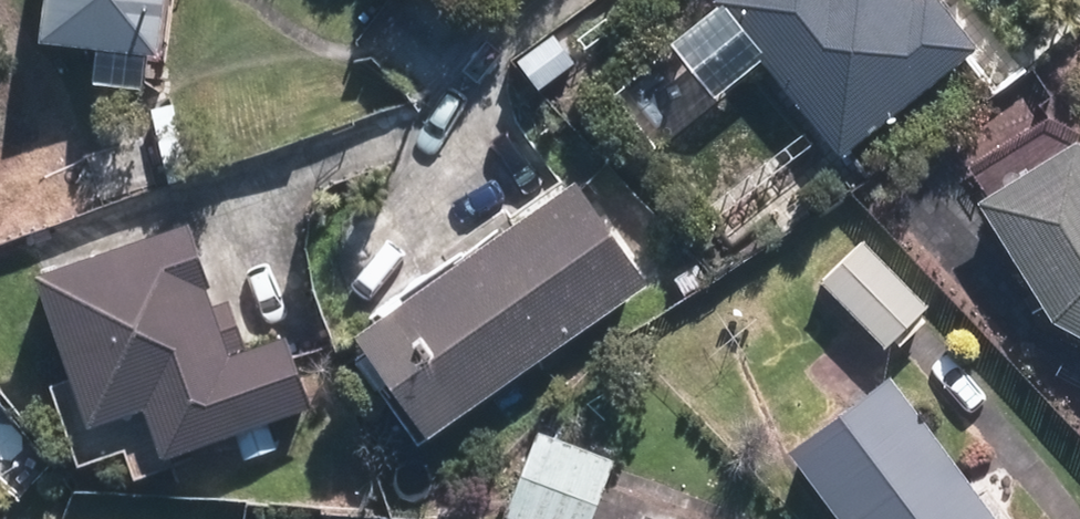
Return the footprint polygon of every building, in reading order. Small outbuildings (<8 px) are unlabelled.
[(46,32),(155,48),(161,0),(49,0),(46,32)] [(839,155),(979,50),(941,0),(719,0),(839,155)] [(1054,311),(1079,325),(1079,130),(981,192),(1054,311)] [(588,171),(373,321),(444,425),(660,273),(588,171)] [(175,232),(36,279),(85,425),(142,407),(159,456),(298,405),(276,342),(223,362),(175,232)] [(926,298),(863,234),(819,276),(883,341),(926,298)] [(0,342),(0,360),(8,352),(0,342)] [(892,372),(792,446),(848,518),(1004,518),(892,372)] [(537,428),(504,511),(525,518),(587,518),(610,454),(537,428)]
